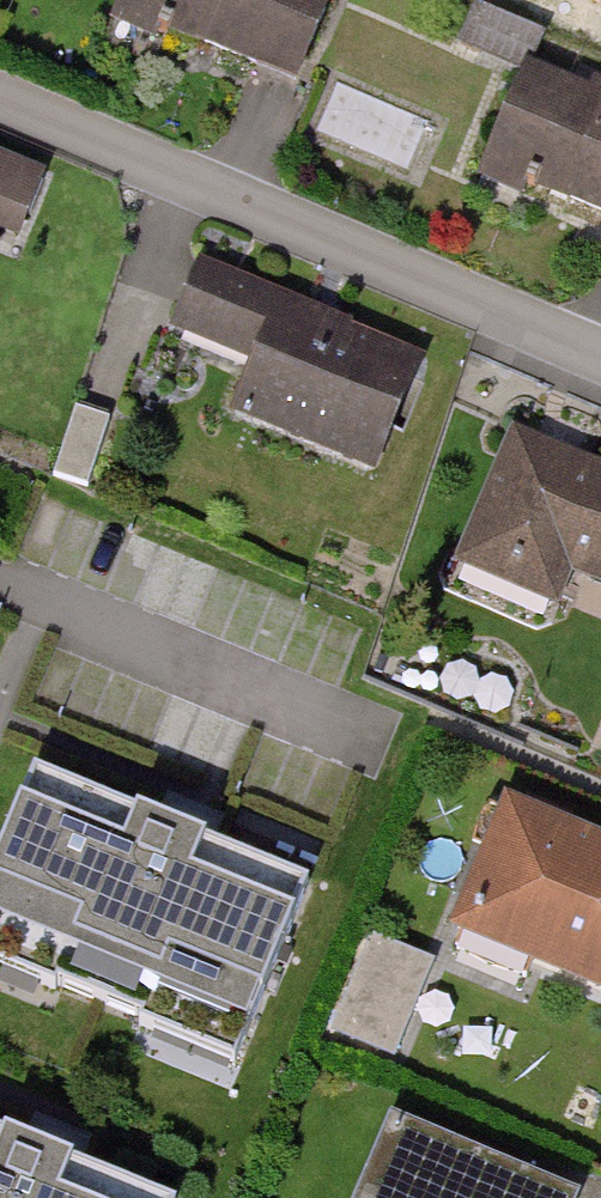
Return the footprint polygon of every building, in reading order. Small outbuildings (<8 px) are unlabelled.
[(136,21),(304,93),(344,0),(145,0),(136,21)] [(505,176),(600,217),(600,99),(549,76),(505,176)] [(324,131),(382,149),(397,97),(339,80),(324,131)] [(427,356),(209,268),(184,327),(261,358),(239,413),(381,470),(427,356)] [(523,440),(468,568),(563,608),(578,571),(600,581),(600,472),(523,440)] [(45,780),(0,888),(0,959),(245,1061),(315,892),(45,780)] [(516,811),(466,934),(600,988),(600,846),(516,811)] [(357,1047),(408,1046),(406,935),(355,936),(357,1047)] [(407,1126),(376,1197),(571,1197),(407,1126)] [(0,1130),(0,1197),(165,1197),(0,1130)]
